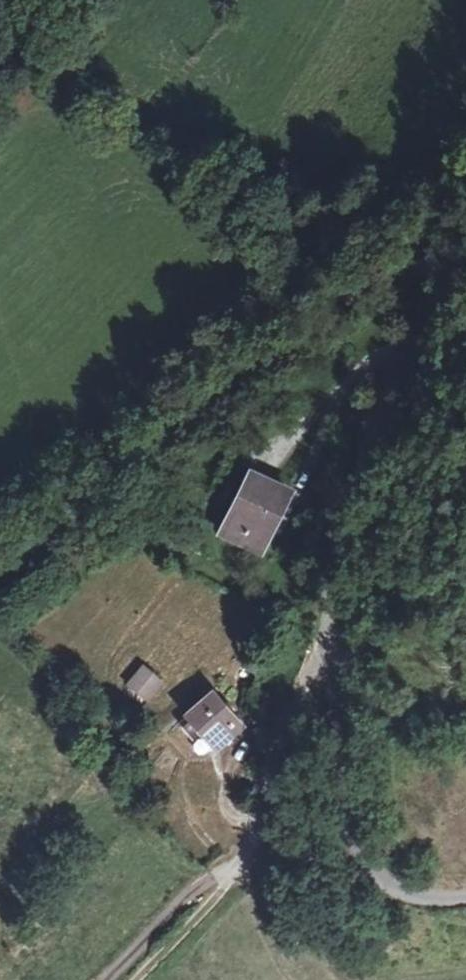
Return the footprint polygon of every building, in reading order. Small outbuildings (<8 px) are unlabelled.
[(291,488),(244,467),(215,534),(264,556),(291,488)] [(125,681),(148,702),(166,683),(143,662),(125,681)] [(215,752),(247,729),(215,683),(182,706),(215,752)]
